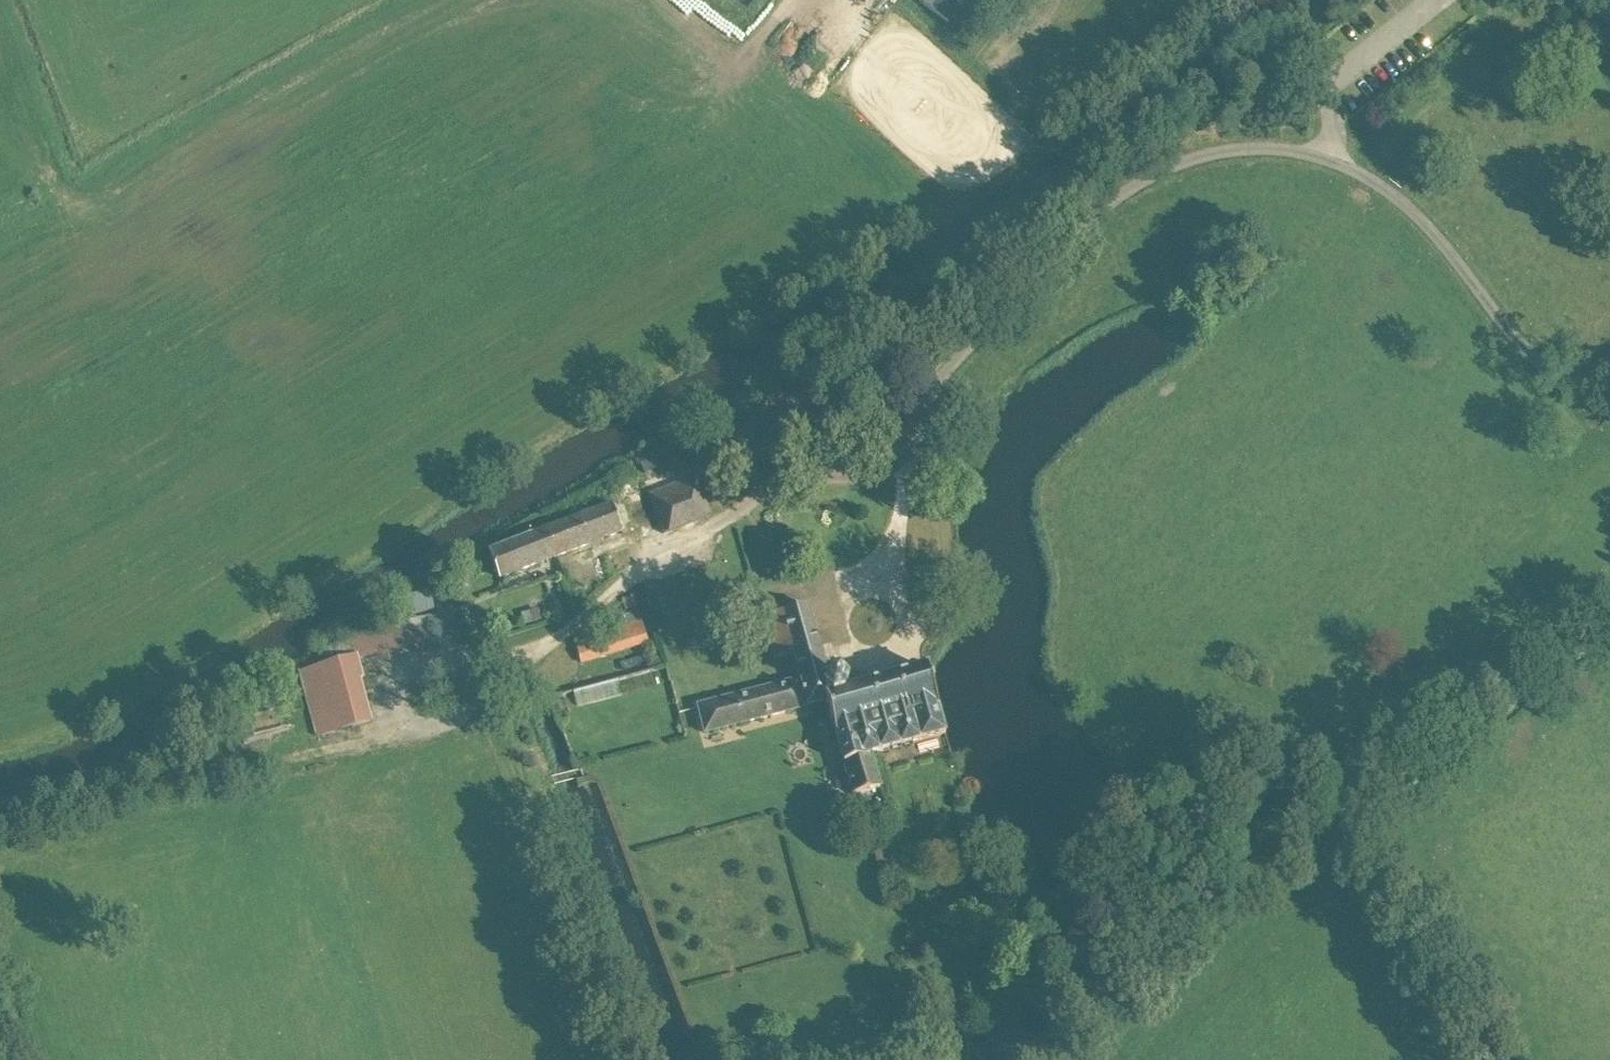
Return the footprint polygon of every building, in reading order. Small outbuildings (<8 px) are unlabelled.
[(625,504),(641,543),(710,515),(696,475),(625,504)] [(612,504),(551,527),(561,554),(622,531),(612,504)] [(561,554),(551,527),(489,551),(499,577),(561,554)] [(404,595),(409,615),(435,609),(430,589),(404,595)] [(705,732),(825,700),(842,679),(838,674),(827,678),(807,605),(763,616),(774,657),(794,652),(801,678),(698,705),(705,732)] [(426,617),(391,625),(396,646),(431,638),(426,617)] [(575,641),(582,662),(649,641),(642,620),(575,641)] [(322,665),(298,672),(316,736),(370,721),(359,677),(364,676),(358,655),(352,657),(322,665)] [(842,679),(825,700),(853,795),(880,787),(869,755),(870,754),(945,733),(926,667),(844,691),(846,683),(842,679)]
